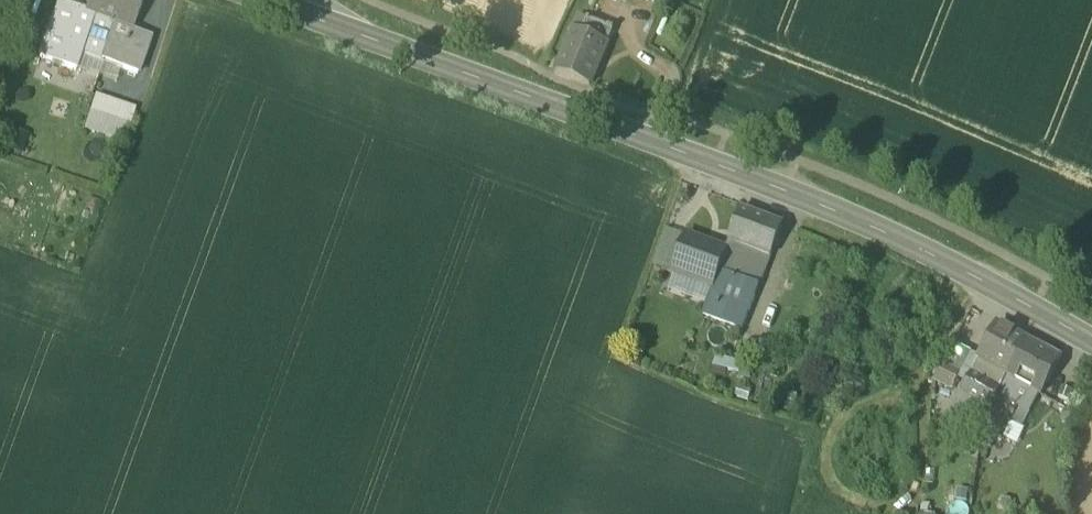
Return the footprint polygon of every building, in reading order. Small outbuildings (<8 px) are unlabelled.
[(94,17),(114,25),(133,31),(144,0),(90,0),(85,13),(85,14),(94,17)] [(39,58),(76,72),(82,55),(94,17),(85,14),(85,13),(59,3),(39,58)] [(82,55),(102,62),(114,25),(94,17),(82,55)] [(574,35),(581,38),(588,21),(581,18),(574,35)] [(612,31),(588,21),(581,38),(605,48),(612,31)] [(133,31),(114,25),(102,62),(138,75),(150,38),(132,32),(133,31)] [(589,85),(605,48),(581,38),(574,35),(558,72),(589,85)] [(85,129),(124,142),(134,111),(95,98),(85,129)] [(7,156),(23,162),(29,146),(13,140),(7,156)] [(719,271),(738,278),(749,251),(770,258),(783,225),(741,210),(726,251),(719,271)] [(658,269),(672,274),(686,237),(672,232),(658,269)] [(713,289),(719,271),(726,251),(686,237),(672,274),(712,288),(713,289)] [(759,286),(770,258),(749,251),(738,278),(759,286)] [(703,315),(744,329),(759,286),(738,278),(719,271),(713,289),(712,288),(703,315)] [(978,362),(979,362),(1006,377),(1026,340),(998,325),(978,362)] [(1026,339),(1026,340),(1006,377),(999,389),(988,410),(1010,421),(1018,407),(1030,414),(1039,396),(1041,396),(1062,358),(1026,339)] [(947,367),(964,376),(977,353),(960,343),(947,367)] [(716,356),(714,371),(738,376),(741,360),(716,356)] [(999,389),(1006,377),(979,362),(972,375),(999,389)] [(939,381),(956,390),(964,376),(947,367),(939,381)] [(972,375),(961,395),(988,410),(999,389),(972,375)] [(983,419),(988,410),(961,395),(951,412),(982,428),(983,419)] [(1018,407),(1010,421),(1022,428),(1030,414),(1018,407)] [(1010,421),(988,410),(983,419),(982,428),(1003,439),(1010,421)]
